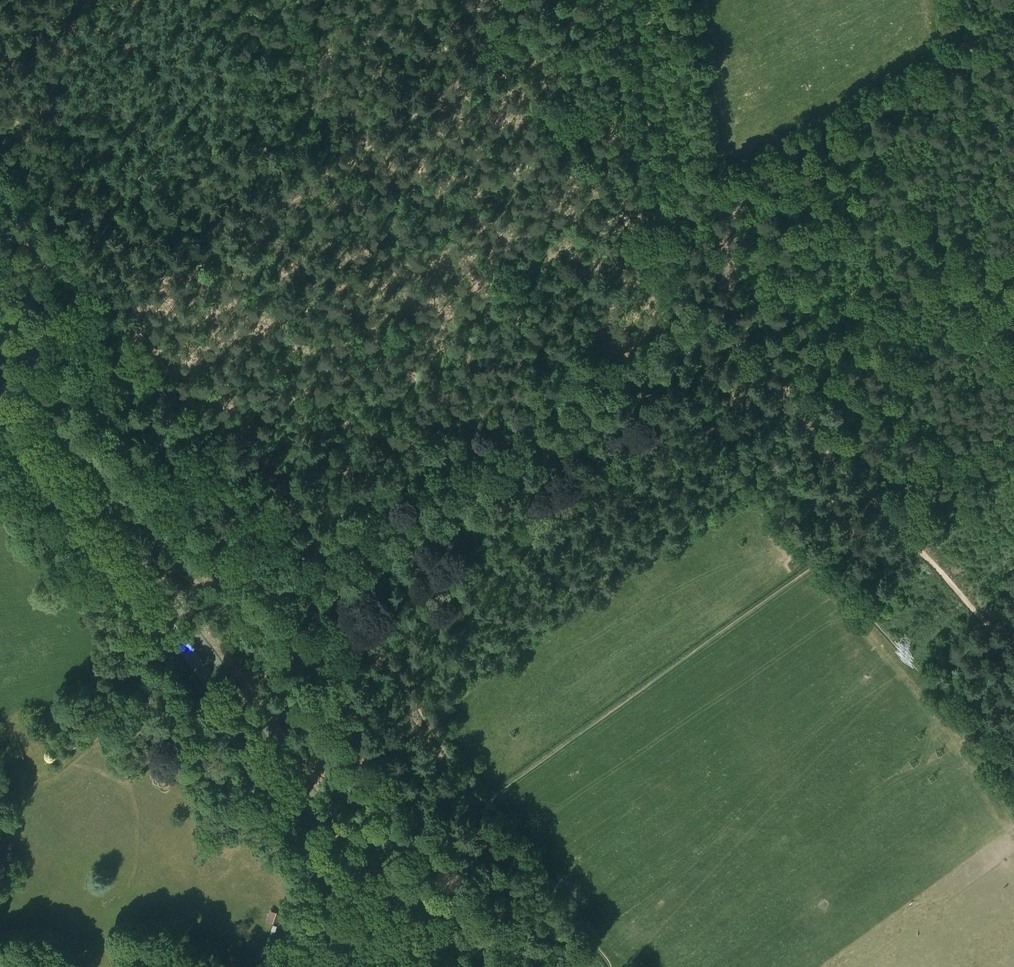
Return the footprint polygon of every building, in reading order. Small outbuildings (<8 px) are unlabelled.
[(273,923),(278,925),(281,913),(276,912),(273,923)]
